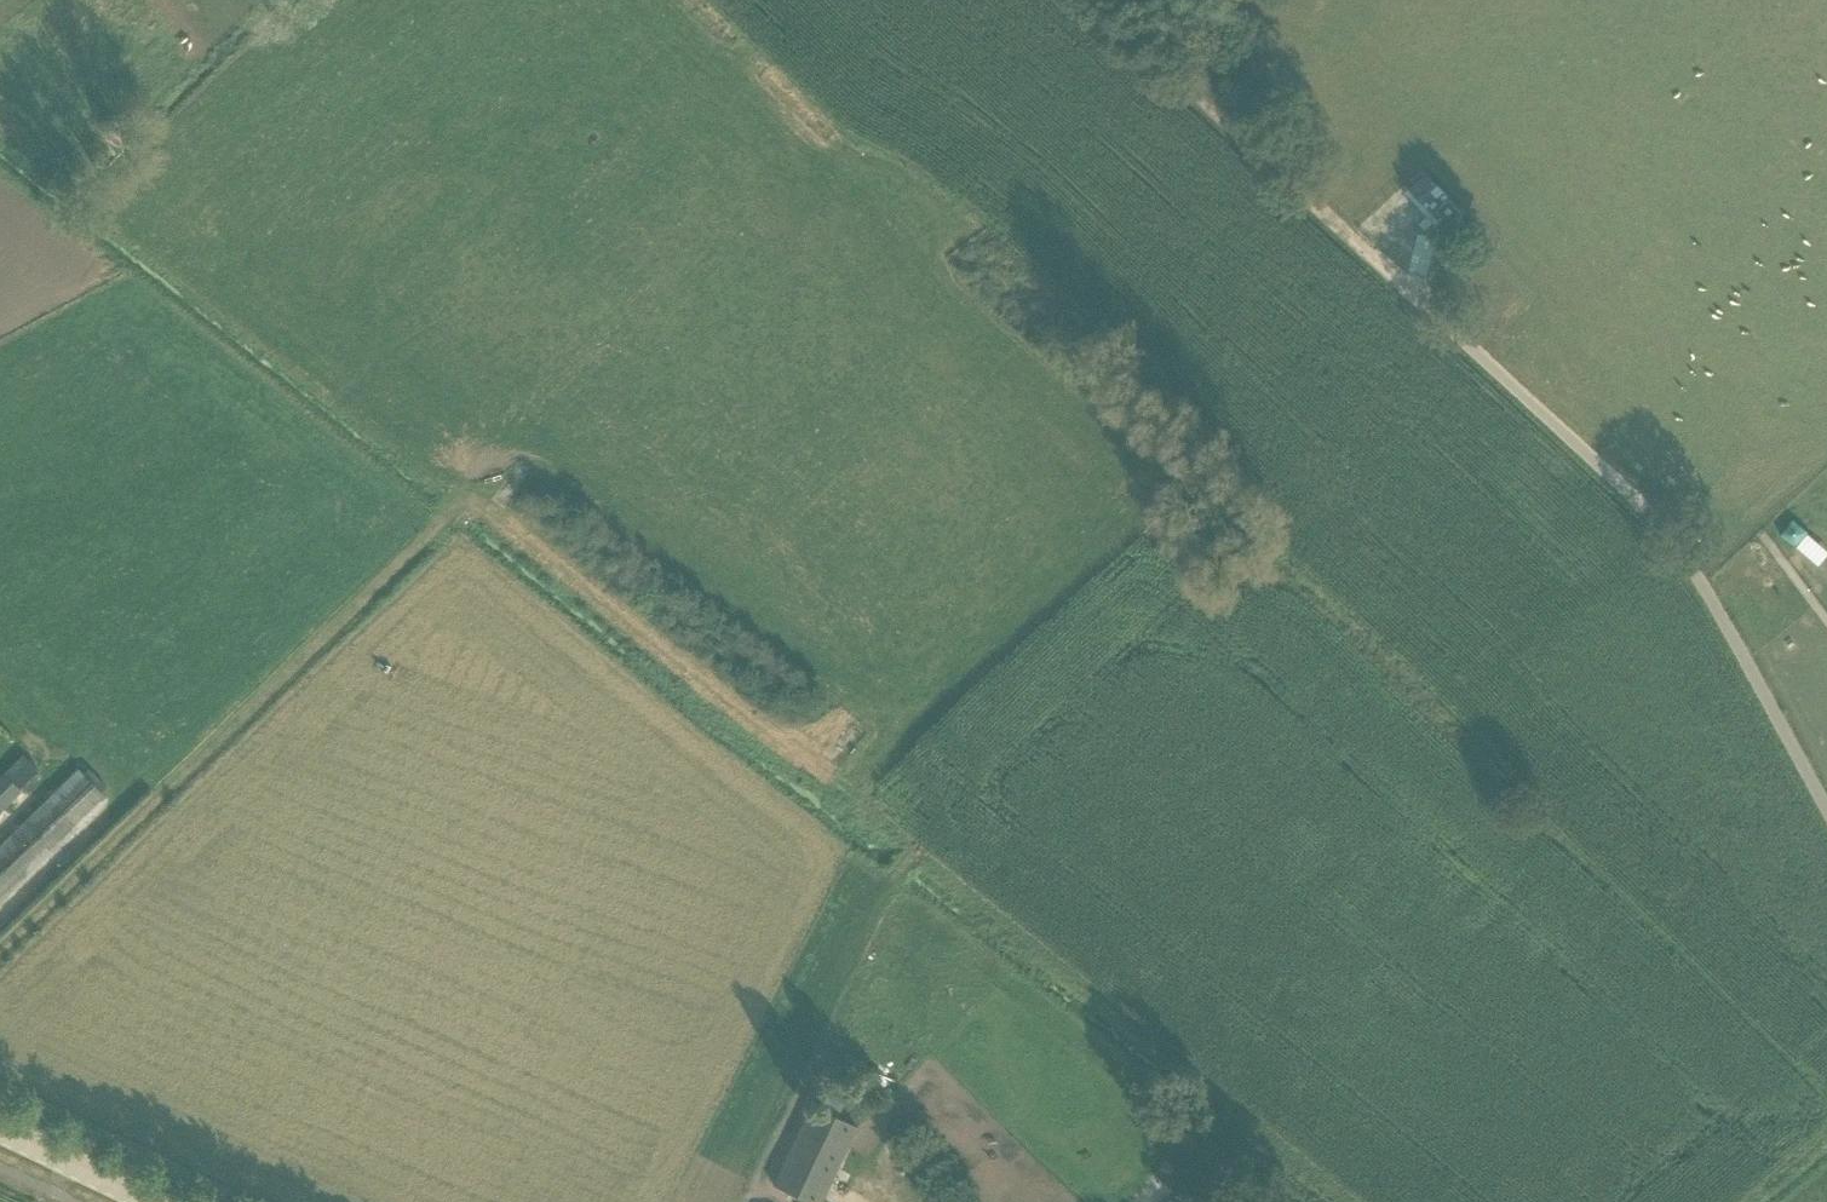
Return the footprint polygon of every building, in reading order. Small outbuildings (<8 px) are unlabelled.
[(1435,211),(1435,212),(1449,227),(1463,214),(1449,198),(1435,211)] [(1813,533),(1795,520),(1782,538),(1799,551),(1813,533)] [(46,798),(0,842),(0,899),(105,798),(100,792),(105,786),(90,771),(84,776),(77,768),(46,798)] [(19,792),(2,774),(0,776),(0,811),(19,792)] [(811,1105),(772,1184),(810,1201),(821,1201),(857,1128),(811,1105)]
